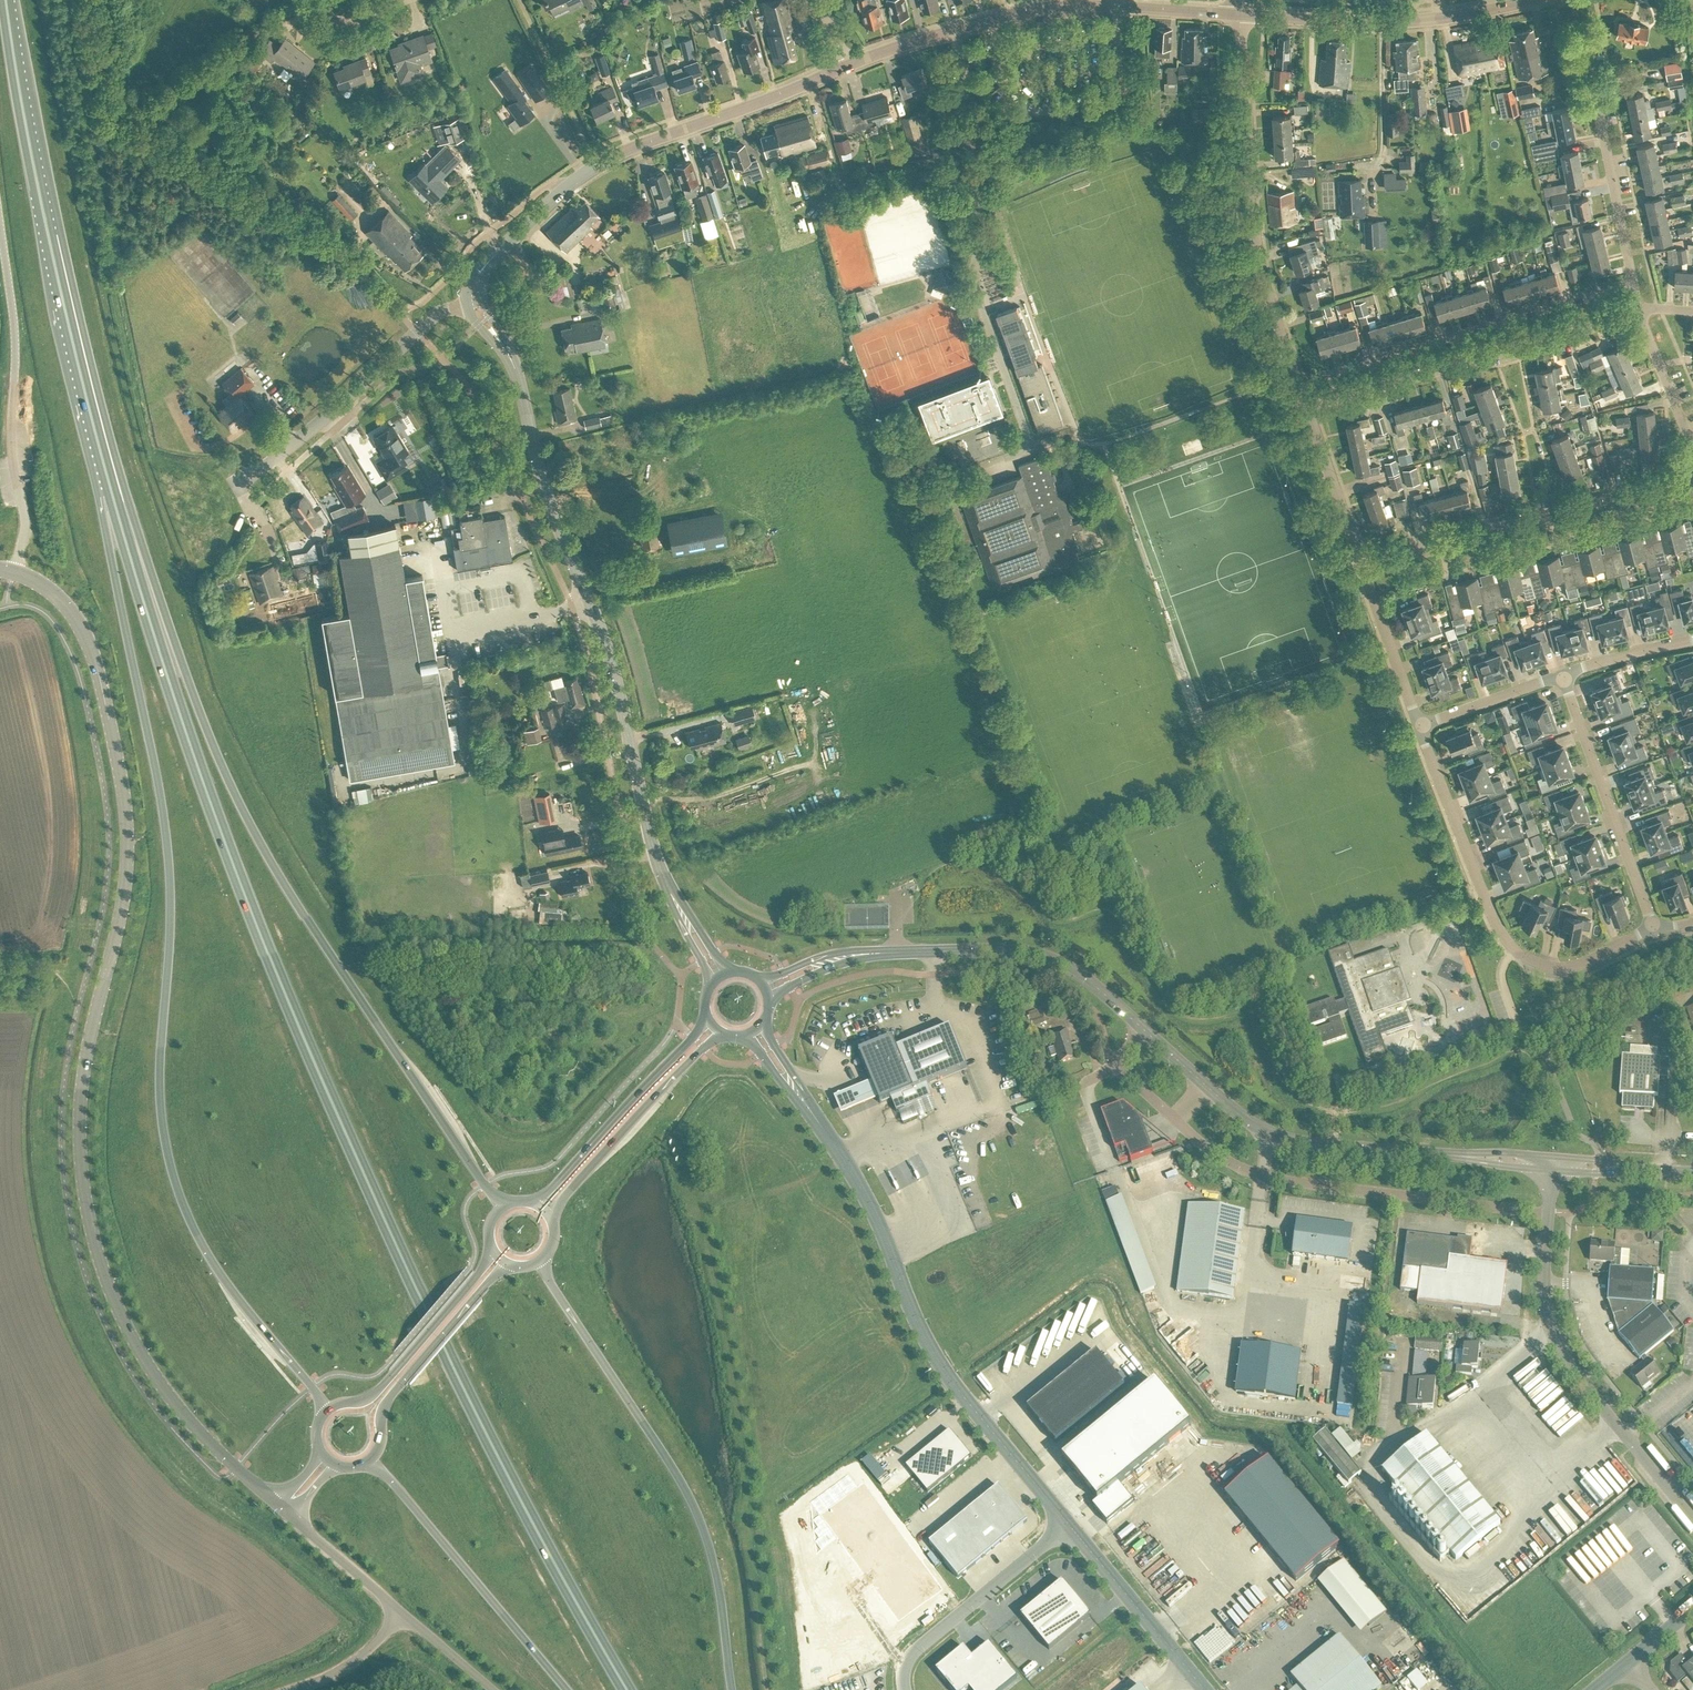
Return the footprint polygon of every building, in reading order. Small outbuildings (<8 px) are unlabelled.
[(544,7),(549,5),(553,14),(568,7),(570,11),(583,4),(581,0),(541,0),(544,7)] [(788,0),(764,0),(761,1),(769,34),(767,34),(774,61),(796,55),(790,29),(795,27),(788,0)] [(878,0),(859,0),(860,1),(858,1),(860,6),(861,6),(862,9),(863,9),(868,26),(883,22),(878,0)] [(895,18),(903,15),(904,17),(908,16),(908,14),(910,13),(907,4),(909,3),(908,0),(890,0),(895,18)] [(925,10),(932,8),(934,9),(938,8),(938,6),(940,6),(938,0),(922,0),(925,10)] [(752,11),(745,13),(750,31),(758,28),(752,11)] [(722,19),(713,22),(718,39),(726,37),(722,19)] [(1639,23),(1629,21),(1629,23),(1619,21),(1616,35),(1626,37),(1626,39),(1635,41),(1636,39),(1645,40),(1648,27),(1639,25),(1639,23)] [(1164,26),(1160,26),(1159,28),(1157,28),(1156,39),(1155,40),(1155,43),(1156,44),(1156,47),(1156,55),(1167,56),(1168,47),(1171,47),(1172,28),(1165,28),(1164,26)] [(1202,28),(1185,28),(1185,36),(1183,36),(1182,47),(1181,47),(1181,62),(1207,62),(1207,42),(1206,42),(1207,35),(1202,35),(1202,28)] [(1509,41),(1513,58),(1543,51),(1541,40),(1539,40),(1537,35),(1534,36),(1533,28),(1513,33),(1515,39),(1509,41)] [(436,45),(432,32),(423,35),(423,34),(404,41),(405,43),(390,48),(402,80),(423,72),(419,61),(423,60),(424,63),(433,60),(428,48),(436,45)] [(662,38),(664,46),(671,44),(669,36),(662,38)] [(759,47),(755,36),(743,40),(746,49),(737,52),(739,60),(741,59),(744,69),(746,69),(746,70),(754,68),(753,66),(759,64),(756,56),(757,56),(755,48),(759,47)] [(1285,36),(1283,36),(1281,37),(1279,36),(1278,45),(1276,45),(1275,64),(1289,65),(1290,49),(1288,49),(1289,37),(1286,37),(1285,36)] [(1560,36),(1552,38),(1554,46),(1562,44),(1560,36)] [(1494,37),(1475,41),(1479,62),(1481,61),(1483,71),(1489,69),(1497,68),(1497,65),(1505,63),(1500,40),(1495,41),(1494,37)] [(314,61),(285,38),(278,46),(270,39),(259,52),(270,61),(274,57),(300,78),(314,61)] [(693,47),(691,38),(681,40),(683,49),(693,47)] [(1345,40),(1327,39),(1326,59),(1321,58),(1318,85),(1347,87),(1349,61),(1346,61),(1346,51),(1344,51),(1345,40)] [(1416,40),(1407,41),(1408,54),(1405,54),(1407,79),(1416,78),(1415,68),(1419,68),(1418,54),(1417,54),(1416,48),(1418,48),(1418,41),(1416,41),(1416,40)] [(1399,78),(1394,78),(1395,91),(1409,90),(1408,79),(1407,79),(1405,54),(1408,54),(1407,41),(1396,41),(1397,55),(1396,55),(1396,70),(1398,69),(1399,78)] [(1475,41),(1454,45),(1460,77),(1468,75),(1468,73),(1480,71),(1480,73),(1483,72),(1483,71),(1481,61),(1479,62),(1475,41)] [(723,59),(719,49),(712,52),(715,62),(710,64),(713,72),(715,71),(718,79),(728,75),(726,67),(727,67),(724,58),(723,59)] [(241,62),(255,72),(263,60),(249,50),(241,62)] [(1543,51),(1513,58),(1518,79),(1548,72),(1543,51)] [(656,74),(646,77),(636,81),(639,87),(634,89),(633,86),(626,88),(630,99),(637,97),(639,104),(658,97),(654,88),(667,83),(658,53),(651,55),(656,74)] [(598,56),(595,57),(599,67),(607,64),(604,54),(598,56)] [(371,72),(365,57),(343,65),(344,67),(334,71),(341,90),(351,86),(350,84),(366,78),(364,74),(371,72)] [(684,65),(685,68),(682,69),(681,66),(671,69),(679,90),(695,84),(692,75),(701,72),(697,60),(684,65)] [(1664,63),(1668,80),(1683,77),(1680,61),(1664,63)] [(535,100),(550,90),(532,65),(518,75),(535,100)] [(1178,65),(1178,79),(1182,79),(1182,74),(1190,74),(1190,65),(1178,65)] [(1177,83),(1177,66),(1168,66),(1168,82),(1177,83)] [(1274,68),(1273,85),(1285,86),(1286,77),(1290,77),(1290,70),(1286,70),(1286,68),(1274,68)] [(928,83),(923,69),(903,76),(906,84),(899,86),(904,98),(913,95),(911,89),(928,83)] [(513,130),(519,125),(534,114),(524,100),(528,98),(524,93),(523,94),(505,70),(494,78),(512,102),(508,105),(516,116),(507,122),(513,130)] [(1669,88),(1683,85),(1681,78),(1668,80),(1669,88)] [(1532,84),(1515,87),(1518,99),(1534,95),(1532,84)] [(1411,86),(1413,114),(1427,112),(1424,85),(1411,86)] [(1448,98),(1453,97),(1451,85),(1445,86),(1448,98)] [(617,98),(612,86),(599,92),(602,99),(591,105),(597,119),(615,111),(610,101),(617,98)] [(1514,88),(1503,90),(1509,115),(1519,113),(1514,88)] [(1627,96),(1630,111),(1649,107),(1649,106),(1648,100),(1644,100),(1642,93),(1627,96)] [(865,110),(858,112),(863,128),(877,124),(875,118),(892,113),(887,97),(863,104),(865,110)] [(863,128),(858,112),(852,114),(847,99),(831,103),(838,128),(846,126),(847,132),(863,128)] [(939,116),(949,115),(947,102),(938,103),(939,116)] [(1316,105),(1316,115),(1330,114),(1329,104),(1316,105)] [(1447,105),(1440,106),(1443,125),(1450,124),(1447,105)] [(1525,108),(1527,117),(1542,114),(1540,105),(1525,108)] [(1546,120),(1548,127),(1572,122),(1569,106),(1552,110),(1554,118),(1546,120)] [(1630,111),(1632,122),(1655,117),(1653,106),(1649,106),(1649,107),(1630,111)] [(1208,108),(1193,108),(1194,124),(1209,123),(1208,108)] [(1452,130),(1459,129),(1456,110),(1449,111),(1452,130)] [(1398,113),(1390,113),(1388,113),(1388,133),(1390,133),(1399,133),(1398,113)] [(816,146),(807,114),(773,124),(775,131),(760,136),(766,157),(780,153),(781,156),(816,146)] [(1657,122),(1667,120),(1666,114),(1655,117),(1657,122)] [(922,136),(917,115),(903,118),(908,140),(922,136)] [(1273,117),(1274,130),(1294,129),(1294,123),(1291,123),(1290,115),(1273,117)] [(458,117),(441,123),(447,143),(464,138),(458,117)] [(1655,117),(1632,122),(1635,136),(1651,133),(1650,129),(1657,127),(1655,117)] [(1572,122),(1548,127),(1549,134),(1556,132),(1558,141),(1575,137),(1572,122)] [(1670,124),(1660,126),(1662,134),(1672,132),(1670,124)] [(1194,135),(1206,135),(1206,126),(1193,127),(1194,135)] [(1295,134),(1294,129),(1274,130),(1275,144),(1287,143),(1293,142),(1292,135),(1295,134)] [(848,137),(834,141),(838,154),(851,150),(848,137)] [(1533,153),(1537,152),(1542,151),(1542,150),(1558,147),(1556,140),(1531,145),(1533,153)] [(1665,153),(1678,150),(1675,141),(1663,144),(1665,153)] [(1287,143),(1275,144),(1276,158),(1296,156),(1300,155),(1300,149),(1296,150),(1293,150),(1293,142),(1287,143)] [(1637,147),(1640,158),(1656,154),(1653,143),(1637,147)] [(742,145),(740,144),(737,145),(737,146),(730,149),(733,159),(732,159),(734,167),(740,165),(743,175),(750,172),(752,179),(762,176),(757,161),(751,163),(744,144),(742,145)] [(426,164),(410,180),(432,201),(447,185),(441,178),(460,160),(447,147),(445,145),(426,164)] [(801,171),(831,162),(826,146),(805,152),(806,154),(797,157),(801,171)] [(1560,157),(1558,147),(1542,150),(1542,151),(1537,152),(1538,161),(1544,160),(1560,157)] [(890,154),(893,165),(907,161),(904,150),(890,154)] [(1563,164),(1558,165),(1559,170),(1581,166),(1578,150),(1561,154),(1563,164)] [(716,153),(714,151),(711,152),(710,155),(703,157),(706,165),(705,166),(708,175),(713,173),(716,182),(726,179),(723,170),(724,170),(718,152),(716,153)] [(1400,170),(1409,170),(1409,174),(1416,174),(1416,170),(1415,154),(1407,154),(1407,160),(1399,160),(1400,170)] [(1640,158),(1642,169),(1658,165),(1656,154),(1640,158)] [(1301,157),(1296,158),(1296,165),(1316,163),(1316,156),(1301,157)] [(698,193),(696,189),(694,183),(698,182),(691,160),(675,165),(680,181),(679,181),(683,193),(685,192),(687,197),(698,193)] [(1292,167),(1293,175),(1315,174),(1315,165),(1292,167)] [(1642,169),(1645,179),(1661,176),(1658,165),(1642,169)] [(1581,166),(1559,170),(1560,176),(1565,175),(1567,185),(1584,181),(1581,166)] [(822,167),(805,171),(808,181),(825,176),(822,167)] [(661,220),(649,224),(653,238),(681,230),(672,202),(670,197),(668,191),(671,190),(665,172),(662,172),(661,171),(658,172),(658,174),(650,177),(653,186),(651,187),(654,196),(656,195),(658,201),(660,206),(657,207),(661,220)] [(1671,184),(1684,181),(1682,172),(1669,174),(1671,184)] [(797,173),(781,178),(788,199),(803,194),(797,173)] [(357,195),(364,189),(350,175),(344,181),(357,195)] [(1397,187),(1407,187),(1406,175),(1396,175),(1397,187)] [(1661,176),(1645,179),(1647,190),(1663,187),(1661,176)] [(1361,195),(1360,180),(1338,181),(1338,197),(1341,197),(1341,203),(1339,204),(1339,217),(1364,216),(1363,195),(1361,195)] [(1545,196),(1546,196),(1567,192),(1565,182),(1543,187),(1545,196)] [(714,189),(707,192),(715,217),(722,214),(714,189)] [(1296,222),(1293,190),(1268,192),(1271,224),(1296,222)] [(1567,192),(1546,196),(1548,208),(1553,206),(1554,209),(1569,206),(1572,222),(1578,220),(1578,217),(1591,214),(1587,197),(1574,200),(1569,201),(1568,195),(1567,192)] [(350,219),(356,213),(337,193),(331,199),(350,219)] [(695,196),(702,220),(713,216),(706,193),(695,196)] [(1673,206),(1686,204),(1684,194),(1671,197),(1673,206)] [(745,196),(738,199),(741,206),(747,204),(745,196)] [(1646,200),(1648,211),(1664,207),(1661,196),(1646,200)] [(600,215),(585,200),(582,203),(579,200),(546,230),(566,252),(592,227),(590,224),(600,215)] [(1666,218),(1664,207),(1648,211),(1651,222),(1666,218)] [(1432,210),(1434,224),(1441,223),(1439,209),(1432,210)] [(406,247),(417,258),(424,251),(409,236),(411,235),(388,210),(381,217),(402,239),(398,243),(404,249),(406,247)] [(404,270),(417,258),(406,247),(404,249),(398,243),(402,239),(381,217),(365,232),(388,256),(389,255),(395,262),(396,261),(404,270)] [(1651,222),(1653,233),(1669,229),(1666,218),(1651,222)] [(1366,246),(1379,245),(1378,221),(1367,221),(1368,235),(1365,235),(1366,246)] [(1680,237),(1692,234),(1691,224),(1678,227),(1680,237)] [(1581,242),(1586,241),(1603,236),(1600,226),(1584,230),(1585,236),(1579,237),(1581,242)] [(1669,229),(1653,233),(1656,244),(1671,240),(1669,229)] [(1571,244),(1568,231),(1558,233),(1562,246),(1571,244)] [(1582,247),(1588,246),(1589,251),(1605,247),(1603,236),(1586,241),(1581,242),(1582,247)] [(1304,250),(1291,254),(1297,272),(1312,268),(1309,256),(1320,253),(1317,246),(1322,244),(1320,238),(1316,240),(1315,239),(1301,243),(1304,250)] [(1558,260),(1553,242),(1546,244),(1546,245),(1551,262),(1558,260)] [(1524,243),(1518,245),(1519,245),(1520,248),(1521,252),(1527,250),(1525,246),(1524,244),(1524,243)] [(1589,251),(1592,262),(1608,258),(1605,247),(1589,251)] [(1667,249),(1667,252),(1668,264),(1679,262),(1677,249),(1677,250),(1676,249),(1675,247),(1667,249)] [(1686,248),(1677,249),(1679,262),(1688,261),(1686,248)] [(1513,261),(1521,258),(1518,249),(1511,251),(1513,261)] [(932,265),(945,263),(944,254),(930,257),(932,265)] [(1493,272),(1500,270),(1496,257),(1488,259),(1493,272)] [(1608,258),(1592,262),(1595,273),(1611,269),(1608,258)] [(1468,272),(1475,269),(1473,263),(1466,266),(1468,272)] [(1464,273),(1461,265),(1455,268),(1457,276),(1464,273)] [(1570,281),(1580,279),(1577,266),(1567,269),(1570,281)] [(1540,269),(1541,273),(1547,292),(1560,288),(1555,271),(1548,273),(1546,267),(1540,269)] [(614,268),(607,270),(609,276),(609,277),(616,275),(614,268)] [(953,293),(960,275),(942,268),(935,286),(953,293)] [(1450,268),(1444,270),(1447,278),(1453,276),(1450,268)] [(567,269),(554,272),(561,300),(574,297),(567,269)] [(1686,287),(1688,271),(1677,270),(1676,286),(1686,287)] [(1534,296),(1547,292),(1541,273),(1535,274),(1536,277),(1529,279),(1534,296)] [(1324,287),(1324,286),(1331,284),(1328,274),(1321,277),(1321,276),(1309,280),(1304,281),(1306,288),(1299,290),(1303,306),(1317,302),(1314,290),(1324,287)] [(1476,280),(1470,282),(1472,287),(1478,307),(1491,303),(1489,294),(1495,292),(1489,274),(1483,276),(1486,286),(1479,288),(1476,280)] [(616,275),(609,277),(609,278),(611,286),(618,284),(616,275)] [(1521,279),(1515,280),(1521,300),(1534,296),(1529,279),(1522,282),(1521,279)] [(1521,300),(1515,280),(1510,282),(1510,285),(1503,287),(1508,304),(1521,300)] [(1418,283),(1411,285),(1417,302),(1424,300),(1418,283)] [(611,286),(610,286),(613,295),(620,293),(620,289),(618,284),(611,286)] [(1395,285),(1388,287),(1390,294),(1397,292),(1395,285)] [(1467,291),(1460,294),(1465,311),(1478,307),(1472,287),(1466,289),(1467,291)] [(611,291),(600,294),(603,310),(615,307),(611,291)] [(1431,292),(1425,294),(1431,315),(1438,313),(1439,319),(1452,315),(1446,295),(1441,297),(1441,299),(1434,302),(1431,292)] [(620,293),(613,295),(613,297),(615,304),(619,303),(622,301),(623,301),(620,293)] [(1452,293),(1446,295),(1452,315),(1465,311),(1460,294),(1453,296),(1452,293)] [(1351,299),(1338,303),(1341,313),(1353,309),(1351,299)] [(1365,300),(1354,303),(1358,316),(1369,313),(1365,300)] [(1327,316),(1333,314),(1331,305),(1324,307),(1327,316)] [(1016,306),(996,313),(1012,357),(1014,362),(1018,373),(1039,432),(1050,428),(1061,424),(1063,423),(1044,371),(1043,367),(1042,365),(1038,366),(1037,362),(1035,357),(1016,306)] [(1322,308),(1308,312),(1311,321),(1325,317),(1322,308)] [(854,311),(858,322),(864,320),(861,309),(854,311)] [(230,318),(235,324),(242,317),(237,311),(230,318)] [(1413,312),(1408,314),(1414,333),(1427,329),(1421,312),(1414,315),(1413,312)] [(1402,318),(1395,320),(1401,337),(1414,333),(1408,314),(1402,315),(1402,318)] [(974,347),(983,344),(971,316),(963,319),(974,347)] [(607,346),(601,319),(571,324),(572,327),(562,329),(566,349),(576,347),(577,352),(607,346)] [(1387,320),(1381,322),(1388,341),(1401,337),(1395,320),(1388,323),(1387,320)] [(1388,341),(1381,322),(1376,323),(1377,326),(1369,328),(1374,345),(1388,341)] [(1343,329),(1348,346),(1361,342),(1355,323),(1349,325),(1350,327),(1343,329)] [(1335,329),(1329,331),(1335,350),(1348,346),(1343,329),(1336,332),(1335,329)] [(1335,350),(1329,331),(1323,333),(1324,335),(1317,337),(1322,354),(1335,350)] [(1609,352),(1601,355),(1602,357),(1605,365),(1613,362),(1628,356),(1623,345),(1609,352)] [(1595,358),(1591,349),(1578,355),(1584,367),(1589,364),(1588,361),(1595,358)] [(1613,362),(1617,372),(1632,366),(1628,356),(1613,362)] [(1593,372),(1605,366),(1605,365),(1602,357),(1589,363),(1593,372)] [(1568,364),(1573,376),(1578,374),(1580,374),(1575,361),(1568,364)] [(1562,365),(1536,370),(1539,384),(1556,380),(1561,379),(1559,372),(1563,371),(1562,365)] [(1637,376),(1632,366),(1617,372),(1622,383),(1637,376)] [(222,383),(230,392),(222,399),(227,405),(219,412),(233,429),(253,412),(239,396),(254,383),(240,367),(222,383)] [(934,435),(1001,409),(989,376),(922,401),(934,435)] [(1637,376),(1622,383),(1626,393),(1641,387),(1637,376)] [(1539,384),(1541,397),(1564,393),(1564,392),(1561,393),(1560,387),(1557,388),(1556,380),(1539,384)] [(1474,382),(1467,384),(1469,391),(1476,389),(1474,382)] [(1476,395),(1479,402),(1496,396),(1491,383),(1472,390),(1474,396),(1476,395)] [(1605,400),(1618,395),(1614,385),(1601,390),(1605,400)] [(576,418),(569,388),(554,392),(558,411),(555,411),(558,422),(576,418)] [(1581,405),(1590,403),(1586,392),(1579,394),(1581,405)] [(1564,393),(1541,397),(1543,410),(1561,407),(1560,399),(1562,399),(1565,399),(1564,393)] [(1457,410),(1465,407),(1462,396),(1454,398),(1457,410)] [(1482,410),(1459,418),(1461,423),(1471,420),(1476,418),(1481,416),(1500,409),(1496,396),(1479,402),(1482,410)] [(1443,398),(1426,403),(1430,416),(1441,413),(1444,422),(1452,420),(1448,409),(1446,409),(1443,398)] [(1426,403),(1411,408),(1414,421),(1430,416),(1426,403)] [(1414,421),(1411,408),(1395,412),(1398,423),(1395,424),(1398,435),(1406,433),(1403,424),(1414,421)] [(1500,409),(1481,416),(1483,421),(1485,420),(1488,428),(1505,421),(1500,409)] [(1638,413),(1639,424),(1655,422),(1654,411),(1638,413)] [(1552,413),(1553,420),(1562,418),(1560,412),(1552,413)] [(610,414),(599,417),(599,416),(583,419),(586,428),(601,424),(612,421),(610,414)] [(1595,415),(1587,418),(1586,414),(1580,416),(1582,424),(1588,422),(1590,431),(1598,429),(1595,415)] [(1379,434),(1388,431),(1383,416),(1375,418),(1379,434)] [(1617,427),(1630,425),(1629,416),(1616,417),(1617,427)] [(1347,425),(1350,441),(1364,439),(1361,427),(1370,425),(1369,417),(1357,420),(1358,422),(1347,425)] [(1461,423),(1459,424),(1468,447),(1479,443),(1471,420),(1461,423)] [(1639,424),(1640,435),(1656,433),(1655,422),(1639,424)] [(1430,438),(1436,436),(1433,424),(1427,426),(1430,438)] [(384,430),(382,429),(376,433),(376,435),(374,436),(383,451),(383,452),(386,457),(377,462),(387,478),(406,466),(400,456),(407,451),(391,425),(384,430)] [(1451,448),(1461,445),(1457,432),(1448,435),(1451,448)] [(1640,435),(1641,446),(1657,445),(1656,433),(1640,435)] [(1373,443),(1386,440),(1384,434),(1372,436),(1373,443)] [(1552,440),(1556,453),(1576,446),(1574,440),(1571,441),(1568,434),(1552,440)] [(1350,441),(1354,458),(1367,455),(1364,439),(1350,441)] [(1516,464),(1513,451),(1512,442),(1499,444),(1501,453),(1496,454),(1497,462),(1495,462),(1496,468),(1496,469),(1516,464)] [(1593,454),(1602,451),(1599,442),(1590,446),(1593,454)] [(1641,446),(1620,449),(1620,457),(1633,456),(1633,453),(1642,452),(1642,457),(1658,456),(1657,445),(1641,446)] [(1556,453),(1561,465),(1578,459),(1575,452),(1578,451),(1576,446),(1556,453)] [(1472,455),(1469,456),(1474,472),(1488,469),(1485,451),(1472,455)] [(1462,470),(1470,467),(1465,452),(1458,454),(1462,470)] [(1602,452),(1593,455),(1596,467),(1605,464),(1602,452)] [(1400,464),(1408,462),(1405,453),(1397,455),(1400,464)] [(1621,468),(1620,465),(1618,454),(1610,455),(1608,456),(1612,470),(1621,468)] [(1045,455),(1037,458),(1019,464),(1022,474),(961,495),(992,585),(1032,571),(1034,576),(1056,568),(1055,566),(1064,563),(1065,565),(1079,560),(1076,550),(1079,549),(1073,530),(1084,526),(1081,518),(1072,521),(1071,516),(1073,515),(1071,510),(1069,510),(1064,498),(1067,497),(1064,491),(1059,493),(1054,479),(1056,478),(1054,472),(1052,473),(1045,455)] [(1367,455),(1354,458),(1357,475),(1368,472),(1369,475),(1380,472),(1379,465),(1370,467),(1367,455)] [(1395,459),(1384,462),(1388,476),(1399,473),(1395,459)] [(1578,459),(1561,465),(1565,478),(1585,471),(1583,466),(1580,467),(1578,459)] [(1519,478),(1516,464),(1496,469),(1497,474),(1500,473),(1501,481),(1519,478)] [(331,510),(334,518),(340,532),(369,520),(363,506),(356,509),(353,502),(365,494),(348,465),(331,475),(336,484),(334,486),(346,504),(331,510)] [(1416,467),(1403,470),(1406,486),(1420,483),(1416,467)] [(1485,471),(1477,472),(1478,476),(1479,483),(1487,482),(1485,471)] [(1399,474),(1389,477),(1393,490),(1403,488),(1399,474)] [(1433,490),(1439,489),(1436,476),(1430,478),(1433,490)] [(427,486),(433,495),(446,487),(441,478),(427,486)] [(1519,478),(1501,481),(1502,488),(1499,489),(1501,495),(1521,491),(1519,478)] [(1452,494),(1455,508),(1471,503),(1468,492),(1470,491),(1468,480),(1460,482),(1462,491),(1452,494)] [(376,490),(384,504),(397,495),(389,482),(376,490)] [(1364,494),(1369,510),(1382,505),(1378,494),(1385,492),(1383,485),(1374,488),(1375,490),(1364,494)] [(1488,485),(1479,487),(1482,500),(1491,497),(1488,485)] [(1439,512),(1435,498),(1424,501),(1422,493),(1414,494),(1417,506),(1420,505),(1423,516),(1439,512)] [(439,494),(432,496),(416,498),(419,518),(440,514),(439,507),(441,507),(439,494)] [(1452,494),(1435,498),(1439,512),(1455,508),(1452,494)] [(322,521),(304,496),(291,506),(293,508),(290,510),(307,533),(322,521)] [(1399,501),(1394,502),(1397,516),(1410,512),(1409,510),(1406,499),(1399,501)] [(483,519),(480,505),(457,509),(460,523),(449,525),(457,570),(512,560),(505,515),(483,519)] [(1382,505),(1369,510),(1375,526),(1386,522),(1387,525),(1396,522),(1393,515),(1386,517),(1382,505)] [(721,510),(666,520),(672,554),(727,544),(721,510)] [(1670,526),(1676,550),(1686,548),(1688,556),(1692,555),(1692,530),(1683,532),(1681,523),(1670,526)] [(452,744),(439,672),(422,574),(404,577),(395,524),(348,532),(352,551),(340,553),(350,612),(322,617),(347,763),(452,744)] [(643,549),(658,547),(654,525),(638,528),(643,549)] [(1661,538),(1652,541),(1658,564),(1668,561),(1666,553),(1676,550),(1670,526),(1659,529),(1661,538)] [(1640,534),(1629,537),(1635,561),(1645,558),(1648,567),(1658,564),(1652,541),(1643,543),(1640,534)] [(1621,549),(1611,552),(1617,575),(1628,572),(1626,564),(1635,561),(1629,537),(1618,540),(1621,549)] [(319,560),(330,558),(327,541),(316,543),(319,560)] [(1599,545),(1589,548),(1595,572),(1605,569),(1607,577),(1617,575),(1611,552),(1602,554),(1599,545)] [(1585,575),(1595,572),(1589,548),(1578,551),(1580,560),(1571,562),(1577,586),(1587,583),(1585,575)] [(1559,556),(1548,559),(1554,583),(1564,580),(1568,596),(1579,594),(1577,586),(1571,562),(1561,565),(1559,556)] [(1539,571),(1530,573),(1536,596),(1546,594),(1544,585),(1554,583),(1548,559),(1537,562),(1539,571)] [(321,561),(311,563),(313,571),(322,570),(321,561)] [(1669,563),(1661,565),(1663,572),(1670,570),(1669,563)] [(1649,567),(1652,579),(1660,577),(1658,570),(1659,570),(1658,564),(1649,567)] [(278,578),(273,565),(250,573),(260,602),(282,595),(276,579),(278,578)] [(292,567),(294,578),(301,577),(299,566),(292,567)] [(1518,567),(1507,570),(1513,594),(1523,591),(1526,599),(1536,596),(1530,573),(1520,576),(1518,567)] [(1499,581),(1489,584),(1495,607),(1506,604),(1504,596),(1513,594),(1507,570),(1496,573),(1499,581)] [(1477,578),(1467,580),(1473,604),(1483,602),(1486,613),(1496,610),(1495,607),(1489,584),(1480,586),(1477,578)] [(1473,604),(1467,580),(1456,583),(1458,592),(1448,595),(1454,618),(1452,619),(1453,624),(1462,622),(1460,616),(1465,615),(1463,607),(1473,604)] [(1587,585),(1580,587),(1581,593),(1589,592),(1587,585)] [(1625,588),(1628,597),(1634,595),(1632,587),(1625,588)] [(1687,622),(1692,620),(1692,600),(1691,593),(1684,595),(1682,588),(1670,591),(1674,606),(1680,605),(1684,620),(1686,619),(1687,622)] [(1658,606),(1651,607),(1657,630),(1667,627),(1667,625),(1669,624),(1665,609),(1672,607),(1667,590),(1660,592),(1661,595),(1656,596),(1658,606)] [(1401,612),(1405,622),(1430,613),(1428,607),(1432,605),(1428,593),(1416,597),(1418,604),(1403,609),(1404,611),(1401,612)] [(303,594),(274,599),(278,616),(306,610),(303,594)] [(1584,599),(1586,606),(1593,604),(1591,597),(1584,599)] [(1544,598),(1539,603),(1544,608),(1549,603),(1544,598)] [(1657,630),(1651,607),(1651,604),(1643,606),(1642,601),(1630,604),(1633,617),(1639,615),(1643,631),(1646,630),(1646,632),(1657,630)] [(1526,606),(1528,613),(1535,611),(1533,604),(1526,606)] [(1610,618),(1616,640),(1627,638),(1626,636),(1629,635),(1625,619),(1631,618),(1628,605),(1615,608),(1617,616),(1610,618)] [(1544,618),(1552,617),(1550,610),(1543,612),(1544,618)] [(1495,611),(1486,614),(1488,623),(1497,621),(1495,611)] [(1497,613),(1499,620),(1505,618),(1504,611),(1497,613)] [(1535,620),(1542,618),(1540,612),(1533,614),(1535,620)] [(1616,640),(1610,618),(1603,620),(1601,612),(1589,615),(1592,628),(1598,626),(1603,642),(1605,641),(1606,643),(1616,640)] [(1430,613),(1405,622),(1409,632),(1411,632),(1412,634),(1427,629),(1429,635),(1441,630),(1437,618),(1432,620),(1430,613)] [(1577,627),(1570,628),(1575,651),(1586,648),(1585,646),(1588,646),(1584,630),(1591,629),(1588,616),(1575,618),(1577,627)] [(1575,651),(1570,628),(1563,630),(1561,622),(1548,625),(1551,638),(1558,636),(1561,652),(1564,651),(1564,653),(1575,651)] [(1465,631),(1463,624),(1455,626),(1457,633),(1465,631)] [(1534,640),(1528,642),(1536,664),(1545,661),(1545,659),(1547,658),(1542,643),(1548,640),(1543,628),(1531,632),(1534,640)] [(1536,664),(1528,642),(1527,639),(1520,642),(1517,635),(1505,639),(1510,654),(1517,652),(1522,667),(1524,666),(1525,668),(1536,664)] [(1449,639),(1451,645),(1459,642),(1461,648),(1468,646),(1465,637),(1458,639),(1457,636),(1449,639)] [(1495,654),(1488,657),(1496,678),(1506,675),(1505,673),(1507,672),(1502,656),(1509,654),(1504,642),(1492,646),(1495,654)] [(1488,657),(1485,649),(1478,651),(1466,655),(1471,668),(1477,666),(1479,672),(1482,681),(1485,680),(1485,682),(1496,678),(1488,657)] [(1422,670),(1425,680),(1447,672),(1445,665),(1453,663),(1448,650),(1436,655),(1438,661),(1423,666),(1424,669),(1422,670)] [(1678,672),(1681,680),(1692,675),(1692,660),(1681,664),(1679,658),(1667,663),(1671,675),(1678,672)] [(1447,672),(1425,680),(1429,690),(1431,689),(1432,692),(1447,686),(1449,692),(1462,688),(1458,676),(1450,679),(1447,672)] [(1591,693),(1594,703),(1616,695),(1614,689),(1622,686),(1616,672),(1604,676),(1607,685),(1592,690),(1593,692),(1591,693)] [(562,681),(563,684),(554,687),(557,700),(562,699),(566,698),(569,707),(586,702),(583,691),(581,692),(581,690),(583,689),(581,682),(578,683),(576,678),(562,681)] [(1674,703),(1681,700),(1684,708),(1692,705),(1692,690),(1684,693),(1682,686),(1670,691),(1674,703)] [(1616,695),(1594,703),(1598,713),(1600,713),(1601,715),(1616,709),(1619,717),(1633,711),(1628,698),(1622,701),(1619,694),(1616,695)] [(1525,715),(1528,722),(1553,713),(1550,705),(1547,706),(1546,701),(1531,707),(1529,706),(1527,700),(1511,705),(1516,718),(1525,715)] [(546,727),(568,720),(568,718),(566,719),(565,714),(566,713),(564,703),(542,709),(546,727)] [(751,704),(728,711),(733,725),(755,718),(751,704)] [(1553,713),(1528,722),(1531,730),(1522,733),(1526,746),(1541,741),(1539,734),(1540,733),(1555,727),(1554,723),(1556,722),(1553,713)] [(1505,714),(1496,717),(1501,732),(1510,728),(1505,714)] [(1677,731),(1684,729),(1687,737),(1692,735),(1692,719),(1687,721),(1685,715),(1673,719),(1677,731)] [(1607,738),(1611,748),(1633,741),(1636,740),(1633,733),(1640,730),(1635,716),(1620,721),(1624,730),(1609,735),(1609,738),(1607,738)] [(726,740),(721,722),(704,726),(705,728),(700,730),(699,727),(686,731),(690,746),(695,745),(696,748),(726,740)] [(1469,728),(1468,726),(1459,729),(1460,732),(1448,736),(1449,739),(1447,740),(1450,748),(1452,748),(1453,750),(1463,746),(1464,748),(1467,747),(1469,753),(1484,747),(1478,732),(1472,734),(1470,728),(1469,728)] [(538,728),(524,732),(528,744),(542,741),(538,728)] [(748,734),(735,738),(738,748),(751,743),(748,734)] [(1633,741),(1611,748),(1615,759),(1617,758),(1618,760),(1633,755),(1635,761),(1647,756),(1643,744),(1635,747),(1633,741)] [(1685,759),(1692,756),(1692,759),(1692,743),(1692,742),(1680,747),(1685,759)] [(1541,759),(1544,767),(1569,758),(1566,749),(1564,750),(1562,746),(1547,751),(1545,751),(1543,744),(1528,750),(1532,763),(1541,759)] [(1676,749),(1668,752),(1670,759),(1678,756),(1676,749)] [(1461,775),(1464,783),(1489,774),(1486,766),(1495,763),(1490,750),(1475,756),(1477,762),(1476,764),(1461,770),(1463,774),(1461,775)] [(1569,758),(1544,767),(1547,775),(1538,778),(1542,791),(1558,785),(1555,779),(1556,777),(1571,772),(1570,767),(1572,766),(1569,758)] [(1626,783),(1624,784),(1628,794),(1649,786),(1649,785),(1652,784),(1655,783),(1652,777),(1655,776),(1650,764),(1638,769),(1640,775),(1625,780),(1626,783)] [(1489,774),(1464,783),(1467,792),(1470,791),(1471,795),(1486,789),(1488,790),(1491,796),(1506,790),(1501,778),(1492,782),(1489,774)] [(1649,786),(1628,794),(1631,804),(1633,803),(1634,805),(1649,800),(1652,807),(1667,801),(1663,788),(1655,791),(1652,784),(1649,785),(1649,786)] [(1558,804),(1560,811),(1585,802),(1582,794),(1580,795),(1578,790),(1563,796),(1561,795),(1559,789),(1544,794),(1548,807),(1558,804)] [(549,792),(534,795),(539,823),(555,819),(549,792)] [(1478,819),(1481,828),(1506,818),(1503,811),(1512,807),(1507,795),(1492,800),(1495,807),(1494,808),(1479,814),(1480,819),(1478,819)] [(1585,802),(1560,811),(1563,819),(1554,823),(1559,835),(1574,830),(1572,823),(1572,822),(1588,816),(1586,812),(1588,811),(1585,802)] [(1640,829),(1644,839),(1666,831),(1663,824),(1671,821),(1669,816),(1671,815),(1669,808),(1654,814),(1657,820),(1642,826),(1643,828),(1640,829)] [(1506,818),(1481,828),(1485,836),(1487,836),(1489,840),(1504,834),(1505,835),(1508,841),(1523,835),(1518,822),(1509,826),(1506,818)] [(545,833),(547,843),(544,844),(546,854),(555,852),(574,849),(574,847),(582,845),(580,835),(572,836),(564,838),(564,836),(561,837),(560,830),(545,833)] [(1666,831),(1644,839),(1648,849),(1650,848),(1651,851),(1666,845),(1669,852),(1683,847),(1678,834),(1668,838),(1666,831)] [(1574,848),(1577,856),(1601,847),(1598,838),(1596,839),(1594,835),(1579,840),(1578,840),(1575,833),(1560,839),(1565,852),(1574,848)] [(1495,864),(1499,872),(1523,863),(1520,855),(1529,852),(1525,839),(1509,845),(1512,851),(1511,853),(1496,859),(1498,863),(1495,864)] [(1601,847),(1577,856),(1579,864),(1570,867),(1575,880),(1590,874),(1588,868),(1589,866),(1604,861),(1602,856),(1604,856),(1601,847)] [(1665,857),(1654,861),(1655,866),(1667,862),(1665,857)] [(1523,863),(1499,872),(1502,881),(1504,880),(1506,884),(1521,878),(1523,879),(1525,885),(1540,880),(1535,867),(1526,871),(1523,863)] [(1543,867),(1547,877),(1554,875),(1551,865),(1543,867)] [(530,873),(532,884),(549,881),(547,870),(530,873)] [(1670,877),(1661,881),(1663,885),(1671,906),(1677,904),(1677,906),(1686,903),(1680,886),(1686,884),(1682,871),(1669,876),(1670,877)] [(530,873),(529,872),(520,874),(523,886),(532,884),(530,873)] [(571,875),(572,877),(561,879),(561,880),(558,880),(561,895),(578,892),(577,886),(582,885),(582,884),(589,882),(587,872),(580,873),(571,875)] [(1614,896),(1611,890),(1596,896),(1601,911),(1608,909),(1609,912),(1611,911),(1615,921),(1617,920),(1618,922),(1626,919),(1626,917),(1628,916),(1624,903),(1626,902),(1623,894),(1621,895),(1620,894),(1614,896)] [(1561,898),(1568,899),(1569,892),(1562,891),(1561,898)] [(1556,905),(1541,898),(1538,904),(1532,902),(1531,903),(1523,899),(1520,907),(1528,911),(1522,923),(1525,925),(1524,927),(1532,930),(1533,928),(1535,929),(1540,919),(1542,920),(1543,918),(1549,920),(1556,905)] [(541,927),(568,930),(569,915),(562,915),(563,914),(557,913),(557,908),(539,906),(538,916),(542,916),(541,927)] [(858,928),(891,926),(890,906),(859,908),(859,916),(857,916),(858,928)] [(1577,909),(1560,906),(1558,922),(1564,923),(1564,926),(1566,927),(1564,938),(1566,938),(1566,940),(1575,942),(1575,940),(1578,940),(1581,927),(1589,928),(1591,920),(1582,918),(1582,917),(1576,916),(1577,909)] [(1389,953),(1389,951),(1355,963),(1349,947),(1328,955),(1334,970),(1345,1002),(1335,1005),(1334,1001),(1333,1001),(1304,1011),(1310,1028),(1329,1022),(1331,1027),(1316,1032),(1321,1048),(1347,1039),(1340,1018),(1339,1017),(1349,1013),(1360,1045),(1367,1065),(1388,1058),(1381,1038),(1415,1026),(1407,1005),(1411,1003),(1400,971),(1396,973),(1389,953)] [(1029,1015),(1034,1029),(1030,1030),(1031,1035),(1038,1033),(1036,1028),(1046,1024),(1043,1016),(1039,1017),(1038,1012),(1029,1015)] [(1081,1031),(1087,1029),(1082,1018),(1076,1020),(1074,1021),(1077,1029),(1080,1029),(1081,1031)] [(859,1053),(880,1105),(892,1101),(897,1114),(898,1113),(933,1099),(927,1086),(967,1069),(950,1028),(897,1050),(893,1040),(859,1053)] [(1064,1037),(1063,1033),(1055,1036),(1056,1039),(1053,1040),(1061,1064),(1073,1061),(1071,1056),(1074,1056),(1068,1036),(1064,1037)] [(1630,1048),(1629,1057),(1622,1057),(1619,1096),(1623,1096),(1621,1109),(1653,1112),(1654,1098),(1658,1098),(1659,1080),(1668,1080),(1670,1060),(1657,1060),(1658,1050),(1630,1048)] [(1442,1053),(1444,1061),(1451,1059),(1448,1051),(1442,1053)] [(1384,1071),(1376,1074),(1378,1081),(1387,1078),(1384,1071)] [(869,1082),(835,1096),(842,1114),(877,1099),(869,1082)] [(1104,1112),(1111,1131),(1108,1132),(1120,1163),(1130,1159),(1131,1162),(1154,1154),(1143,1121),(1124,1105),(1104,1112)] [(1103,1193),(1102,1194),(1104,1198),(1106,1204),(1120,1199),(1116,1188),(1103,1193)] [(1120,1199),(1106,1204),(1141,1296),(1156,1290),(1122,1198),(1120,1199)] [(1245,1214),(1189,1206),(1177,1292),(1233,1299),(1245,1214)] [(1353,1228),(1298,1221),(1293,1257),(1348,1264),(1353,1228)] [(1400,1292),(1418,1294),(1417,1305),(1501,1315),(1507,1265),(1470,1261),(1472,1241),(1458,1239),(1458,1242),(1407,1235),(1400,1292)] [(1590,1262),(1611,1263),(1614,1263),(1615,1251),(1615,1246),(1591,1244),(1590,1262)] [(1614,1263),(1611,1263),(1611,1269),(1610,1269),(1608,1302),(1610,1302),(1620,1334),(1618,1335),(1639,1361),(1641,1360),(1644,1364),(1630,1376),(1641,1389),(1659,1374),(1645,1357),(1674,1333),(1652,1307),(1652,1305),(1654,1272),(1628,1270),(1629,1252),(1615,1251),(1614,1263)] [(1658,1277),(1656,1302),(1663,1303),(1665,1277),(1658,1277)] [(1342,1403),(1357,1405),(1369,1305),(1354,1303),(1342,1403)] [(1660,1311),(1665,1316),(1669,1312),(1665,1307),(1660,1311)] [(1416,1337),(1415,1351),(1442,1353),(1443,1339),(1416,1337)] [(1667,1345),(1672,1351),(1678,1346),(1673,1340),(1667,1345)] [(1480,1347),(1464,1345),(1462,1368),(1456,1367),(1456,1375),(1472,1376),(1472,1369),(1478,1370),(1478,1362),(1481,1362),(1482,1355),(1479,1355),(1480,1347)] [(1258,1349),(1252,1396),(1280,1399),(1286,1353),(1258,1349)] [(1056,1445),(1125,1388),(1097,1353),(1028,1410),(1056,1445)] [(1578,1410),(1549,1375),(1546,1377),(1544,1374),(1523,1391),(1555,1429),(1578,1410)] [(1436,1382),(1409,1379),(1407,1408),(1433,1410),(1436,1382)] [(1156,1383),(1062,1460),(1098,1503),(1092,1507),(1107,1526),(1134,1504),(1119,1486),(1191,1427),(1156,1383)] [(1456,1442),(1478,1421),(1473,1416),(1451,1438),(1456,1442)] [(928,1494),(972,1458),(950,1432),(906,1467),(928,1494)] [(1332,1440),(1326,1433),(1313,1443),(1349,1486),(1361,1476),(1352,1465),(1361,1458),(1357,1453),(1354,1449),(1341,1433),(1332,1440)] [(1382,1473),(1399,1493),(1450,1555),(1456,1562),(1500,1526),(1426,1436),(1382,1473)] [(1609,1444),(1584,1464),(1593,1475),(1572,1492),(1591,1517),(1636,1482),(1615,1456),(1617,1455),(1609,1444)] [(1306,1505),(1268,1460),(1225,1497),(1297,1582),(1340,1547),(1341,1546),(1328,1532),(1306,1505)] [(882,1488),(890,1481),(885,1475),(877,1482),(882,1488)] [(848,1477),(812,1507),(818,1560),(838,1543),(901,1627),(944,1591),(865,1483),(857,1489),(848,1477)] [(959,1580),(1028,1523),(999,1488),(930,1545),(959,1580)] [(1344,1561),(1318,1583),(1360,1635),(1387,1613),(1344,1561)] [(1063,1583),(1021,1617),(1050,1651),(1091,1617),(1063,1583)] [(1291,1677),(1298,1686),(1294,1689),(1380,1689),(1382,1689),(1339,1637),(1291,1677)] [(937,1672),(952,1689),(1005,1689),(1018,1680),(989,1646),(972,1660),(964,1650),(937,1672)] [(1688,1665),(1681,1656),(1670,1665),(1670,1675),(1678,1685),(1687,1677),(1692,1685),(1692,1661),(1688,1665)] [(1682,1684),(1687,1689),(1692,1689),(1692,1687),(1687,1680),(1682,1684)]
